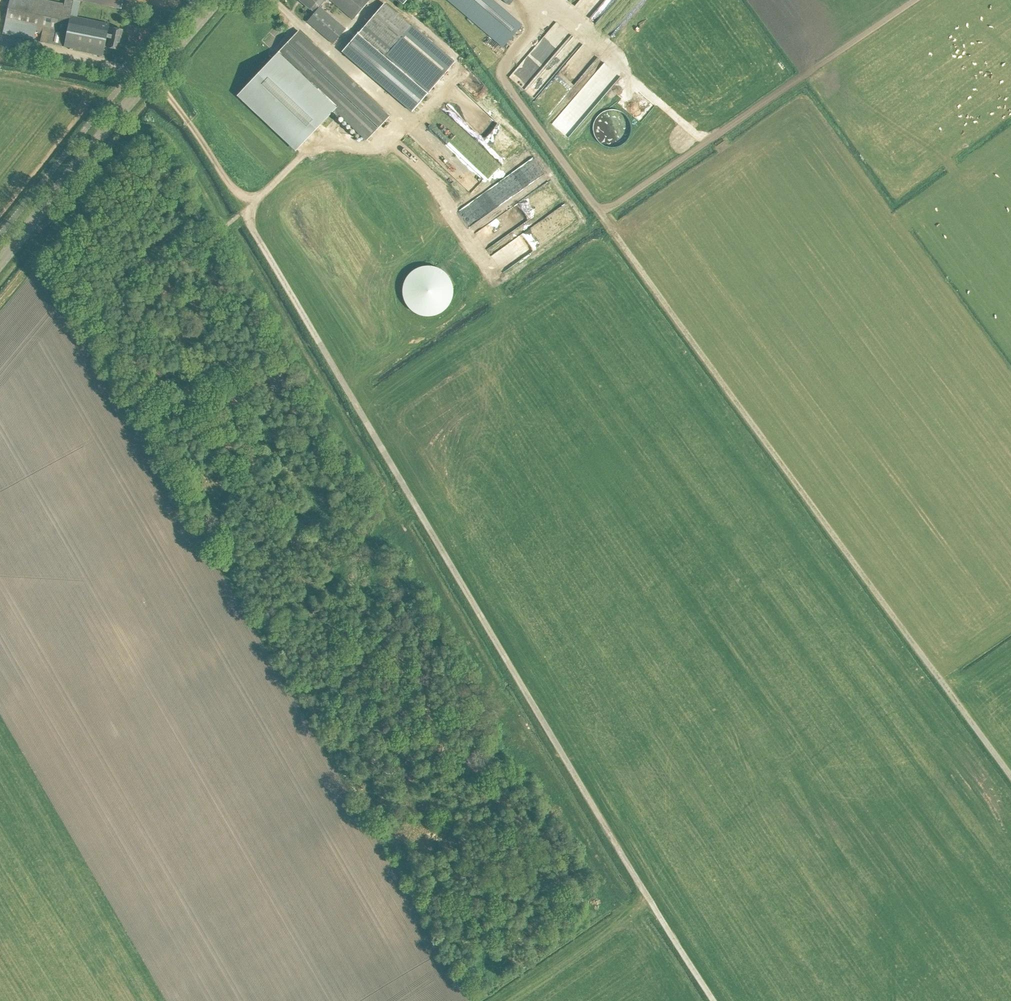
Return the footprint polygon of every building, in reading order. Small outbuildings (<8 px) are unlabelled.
[(63,5),(41,0),(9,0),(5,24),(42,32),(40,42),(64,47),(64,46),(73,48),(72,49),(102,55),(104,47),(118,50),(122,30),(108,27),(109,25),(70,17),(73,0),(64,0),(63,5)] [(121,8),(122,0),(80,0),(121,8)] [(309,10),(310,9),(314,13),(307,22),(332,44),(345,29),(320,7),(319,8),(314,3),(317,0),(298,0),(309,10)] [(353,20),(369,0),(330,0),(353,20)] [(503,46),(520,26),(490,0),(449,0),(503,46)] [(411,112),(452,64),(385,6),(355,40),(354,39),(342,52),(411,112)] [(298,31),(276,55),(237,96),(296,151),(334,110),(366,140),(388,117),(298,31)] [(29,49),(28,57),(51,62),(53,53),(29,49)] [(518,238),(494,253),(500,263),(504,260),(507,265),(540,244),(535,235),(526,241),(523,236),(519,239),(518,238)] [(408,308),(449,308),(449,270),(428,270),(428,277),(410,277),(410,287),(408,287),(408,308)]
